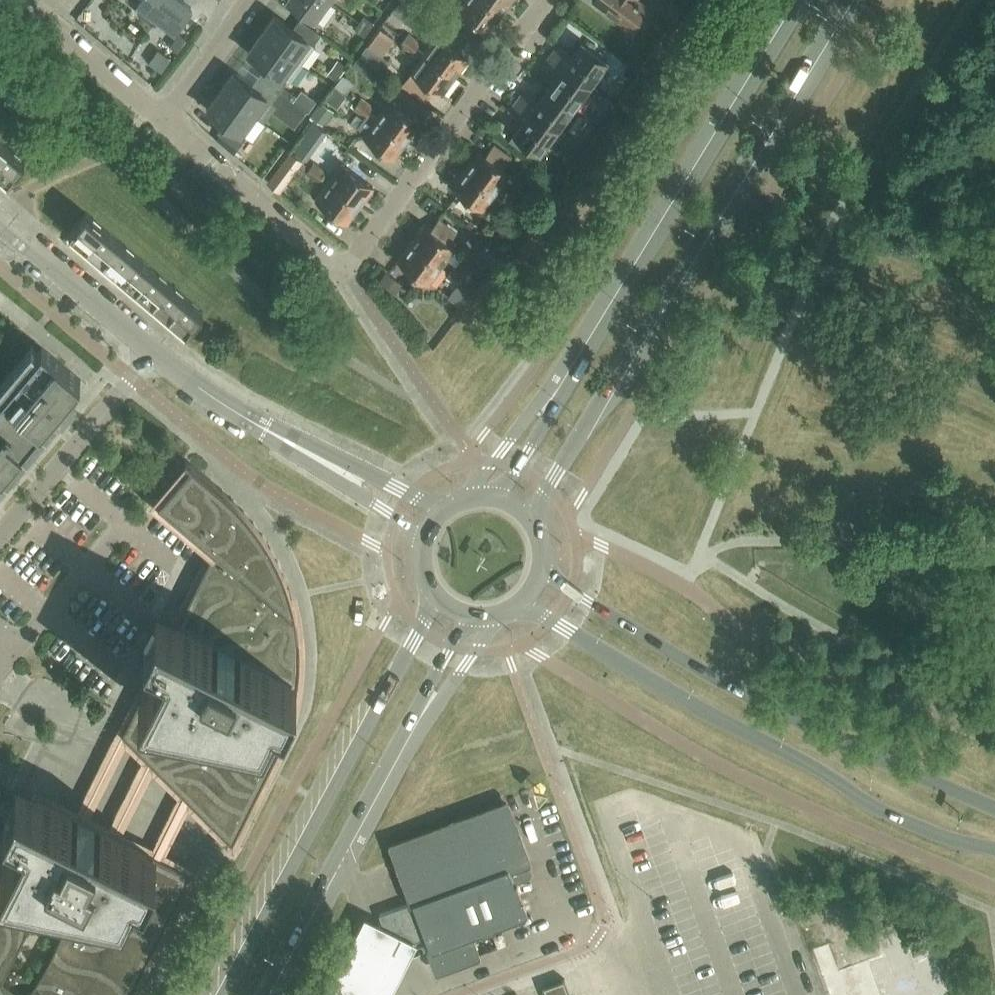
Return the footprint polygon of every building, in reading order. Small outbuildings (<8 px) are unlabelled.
[(139,3),(140,4),(138,6),(138,10),(139,14),(153,23),(157,24),(160,22),(162,20),(175,29),(191,8),(181,0),(142,0),(139,3)] [(314,20),(329,1),(328,0),(287,0),(314,20)] [(420,0),(401,0),(392,11),(412,25),(428,5),(420,0)] [(489,0),(464,0),(459,6),(461,8),(454,18),(474,33),(482,23),(490,29),(503,11),(489,0)] [(503,11),(511,0),(489,0),(503,11)] [(631,26),(647,6),(639,0),(595,0),(631,26)] [(683,10),(671,1),(667,6),(679,14),(683,10)] [(675,20),(679,14),(667,6),(664,11),(675,20)] [(321,34),(300,19),(293,29),(275,15),(261,34),(302,63),(315,45),(314,44),(321,34)] [(366,16),(361,23),(369,29),(374,22),(366,16)] [(369,29),(361,23),(356,30),(364,36),(369,29)] [(380,28),(368,45),(383,55),(395,39),(380,28)] [(178,34),(170,46),(177,52),(186,40),(178,34)] [(289,82),(302,63),(261,34),(248,52),(266,65),(259,75),(280,90),(287,80),(289,82)] [(408,34),(405,39),(416,47),(420,42),(408,34)] [(438,34),(425,52),(456,75),(469,57),(438,34)] [(405,39),(401,44),(413,52),(416,47),(405,39)] [(558,43),(551,54),(591,83),(608,60),(582,40),(572,53),(558,43)] [(388,60),(369,46),(367,45),(360,54),(381,70),(388,60)] [(158,49),(149,62),(162,71),(171,58),(158,49)] [(456,75),(425,52),(411,70),(442,94),(456,75)] [(557,74),(548,86),(574,106),(591,83),(551,54),(543,64),(557,74)] [(360,55),(353,65),(354,66),(374,81),(381,72),(361,56),(360,55)] [(338,61),(328,74),(335,79),(345,66),(338,61)] [(272,102),(280,90),(259,75),(252,85),(233,72),(220,90),(255,115),(267,98),(272,102)] [(525,88),(517,99),(558,128),(574,106),(548,86),(539,98),(525,88)] [(242,133),(255,115),(220,90),(207,109),(225,122),(218,132),(239,147),(247,136),(242,133)] [(280,90),(272,102),(273,111),(293,126),(306,109),(294,101),(280,90)] [(302,91),(294,101),(306,109),(308,111),(315,101),(302,91)] [(362,97),(358,102),(370,111),(374,106),(362,97)] [(390,99),(377,117),(408,139),(421,122),(390,99)] [(540,152),(558,128),(517,99),(510,109),(524,119),(514,132),(515,133),(528,142),(540,152)] [(370,111),(358,102),(354,108),(366,116),(370,111)] [(325,104),(316,116),(323,121),(332,109),(325,104)] [(408,139),(377,117),(364,135),(395,157),(408,139)] [(588,120),(574,139),(582,145),(596,126),(588,120)] [(515,133),(509,141),(522,150),(528,142),(515,133)] [(220,134),(217,138),(234,153),(239,147),(220,134)] [(8,147),(0,140),(0,157),(8,147)] [(480,149),(467,168),(497,191),(511,173),(504,168),(512,156),(495,143),(486,154),(480,149)] [(0,157),(0,174),(8,181),(25,161),(8,147),(0,157)] [(289,153),(274,173),(284,180),(299,160),(289,153)] [(314,162),(311,167),(322,175),(326,171),(314,162)] [(343,163),(330,180),(361,203),(374,186),(343,163)] [(322,175),(311,167),(307,172),(318,181),(322,175)] [(484,208),(497,191),(467,168),(453,186),(484,208)] [(361,203),(330,180),(316,199),(347,222),(361,203)] [(509,191),(505,197),(517,206),(521,200),(509,191)] [(517,206),(505,197),(501,202),(513,211),(517,206)] [(86,212),(69,232),(86,247),(103,226),(86,212)] [(425,223),(412,241),(442,264),(456,246),(449,241),(457,230),(439,217),(432,228),(425,223)] [(509,221),(499,233),(509,241),(519,228),(509,221)] [(103,226),(86,247),(103,261),(120,241),(103,226)] [(120,241),(103,261),(119,275),(136,255),(120,241)] [(429,282),(442,264),(412,241),(398,260),(429,282)] [(136,255),(119,275),(136,289),(153,269),(136,255)] [(454,266),(450,271),(462,279),(465,274),(454,266)] [(153,269),(136,289),(153,303),(170,283),(153,269)] [(462,279),(450,271),(446,276),(458,284),(462,279)] [(170,283),(153,303),(170,317),(187,297),(170,283)] [(187,297),(170,317),(186,331),(203,311),(187,297)] [(0,384),(0,486),(61,414),(64,417),(77,400),(75,398),(77,395),(72,391),(81,380),(42,347),(38,351),(32,346),(0,384)] [(295,611),(293,603),(291,596),(289,588),(286,581),(283,574),(280,567),(277,560),(274,553),(270,546),(266,540),(262,533),(258,528),(254,522),(249,517),(245,512),(240,507),(236,502),(231,497),(226,492),(220,488),(187,459),(185,462),(190,466),(158,504),(214,550),(177,623),(157,613),(145,637),(165,647),(123,733),(233,843),(278,753),(282,743),(286,734),(289,724),(292,714),(294,704),(296,694),(298,684),(299,674),(299,664),(300,656),(299,648),(299,641),(298,633),(297,626),(296,618),(295,611)] [(26,820),(0,871),(0,994),(130,994),(191,872),(45,800),(38,796),(17,786),(5,810),(26,820)] [(526,915),(510,871),(509,868),(527,861),(506,804),(393,845),(413,902),(379,914),(393,953),(414,946),(412,941),(426,936),(438,969),(477,955),(470,936),(526,915)] [(845,895),(854,899),(859,889),(849,885),(845,895)] [(365,917),(330,985),(349,994),(389,994),(416,943),(365,917)]
